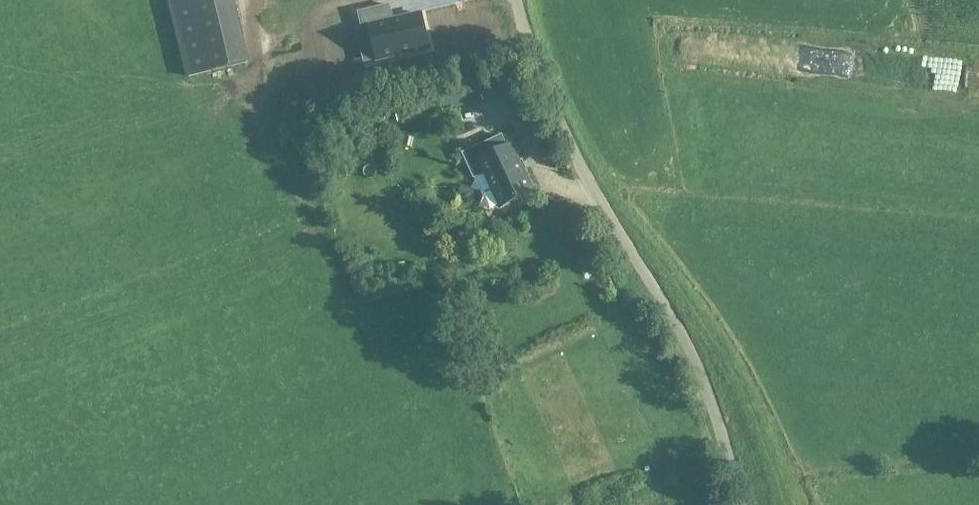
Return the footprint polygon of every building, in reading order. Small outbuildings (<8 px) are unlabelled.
[(247,63),(232,0),(170,0),(189,77),(247,63)] [(363,31),(370,29),(378,61),(430,49),(422,15),(394,22),(390,6),(359,13),(363,31)] [(406,100),(410,118),(435,111),(431,94),(406,100)] [(502,136),(480,146),(485,157),(479,160),(501,208),(534,192),(512,145),(507,147),(502,136)] [(522,232),(533,228),(528,214),(517,218),(522,232)]
